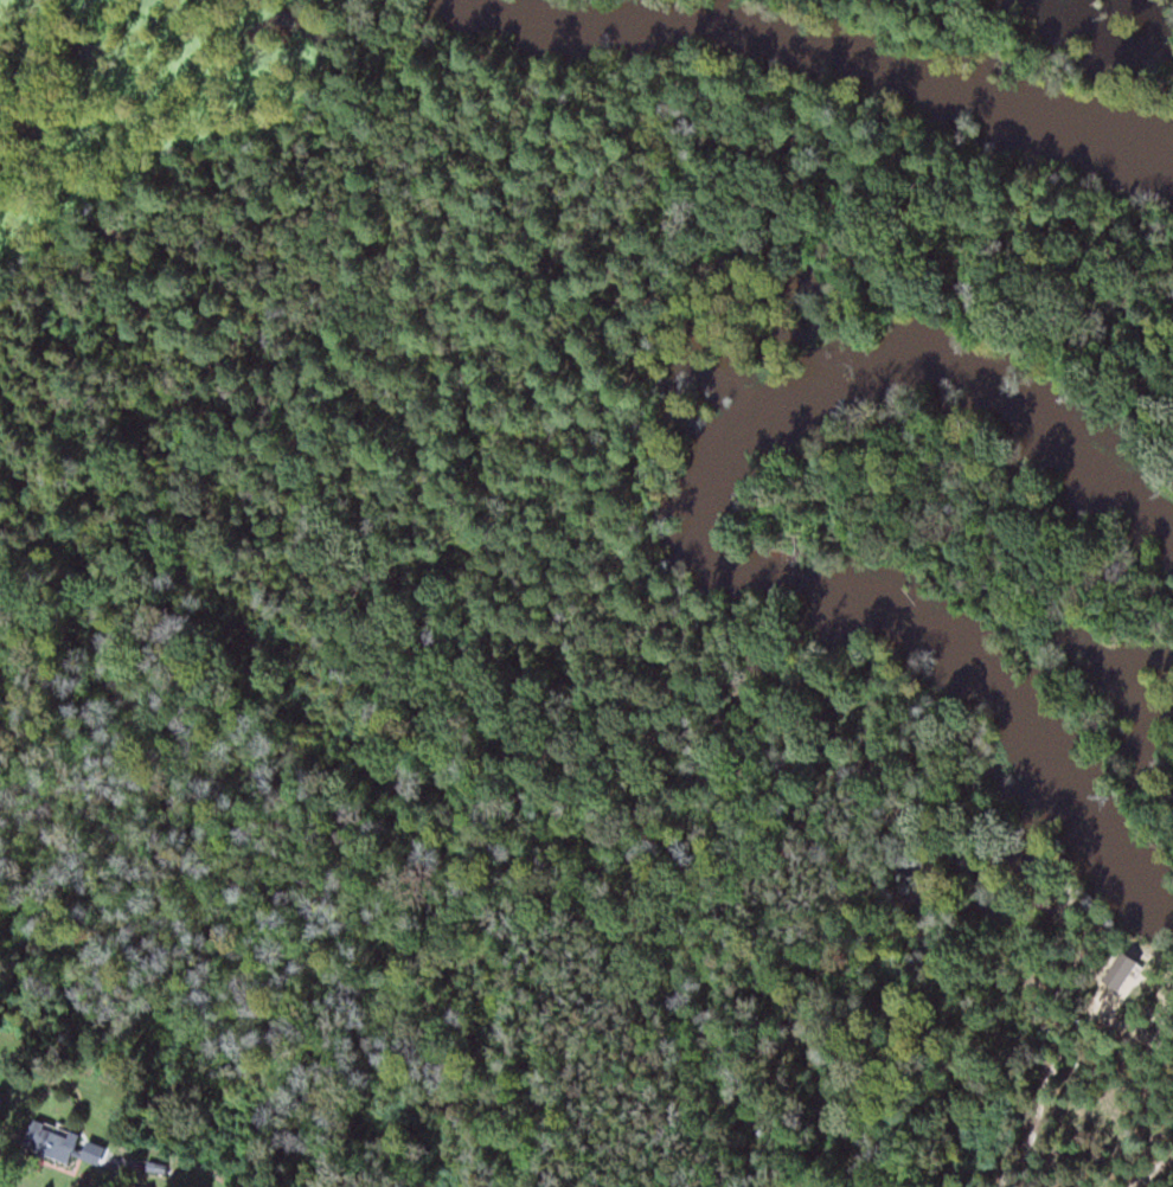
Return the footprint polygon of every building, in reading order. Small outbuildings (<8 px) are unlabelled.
[(66,1164),(77,1140),(31,1121),(21,1145),(66,1164)]
